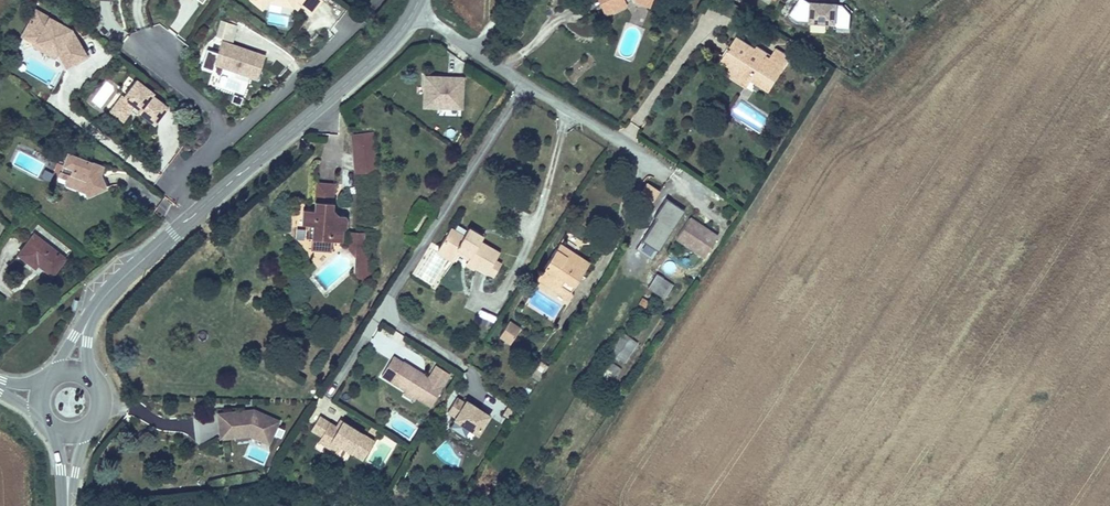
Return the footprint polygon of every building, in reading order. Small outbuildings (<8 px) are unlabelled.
[(310,9),(316,0),(298,0),(310,9)] [(605,0),(594,0),(602,16),(611,12),(605,0)] [(611,12),(625,5),(622,0),(605,0),(611,12)] [(853,13),(845,4),(814,2),(810,0),(801,0),(792,15),(800,20),(837,23),(837,27),(852,28),(853,13)] [(43,19),(46,14),(33,5),(30,10),(43,19)] [(66,28),(46,14),(43,19),(30,10),(21,23),(29,29),(31,37),(56,54),(58,56),(65,67),(73,61),(73,57),(78,57),(83,54),(71,35),(68,36),(64,31),(66,28)] [(235,43),(241,26),(221,20),(216,36),(235,43)] [(29,29),(21,23),(16,29),(25,36),(26,39),(55,60),(58,56),(56,54),(31,37),(29,29)] [(739,34),(730,48),(736,52),(730,62),(741,68),(735,77),(749,85),(752,81),(754,76),(772,87),(786,65),(773,57),(739,34)] [(258,78),(266,55),(223,41),(219,53),(215,64),(258,78)] [(778,46),(773,57),(786,65),(793,55),(778,46)] [(736,52),(730,48),(720,62),(730,68),(724,79),(745,92),(749,85),(735,77),(741,68),(730,62),(736,52)] [(215,64),(219,53),(207,49),(201,67),(213,70),(215,64)] [(464,75),(424,74),(422,107),(463,109),(464,75)] [(769,92),(772,87),(754,76),(752,81),(769,92)] [(142,108),(139,111),(155,123),(167,106),(153,95),(154,92),(137,80),(124,97),(122,96),(115,105),(127,115),(131,110),(136,104),(142,108)] [(137,114),(139,111),(142,108),(136,104),(131,110),(137,114)] [(127,115),(115,105),(111,111),(123,120),(127,115)] [(351,134),(352,152),(373,150),(371,132),(351,134)] [(83,179),(87,187),(88,190),(106,181),(101,168),(103,161),(68,148),(60,171),(68,174),(83,179)] [(373,150),(352,152),(354,173),(375,171),(373,150)] [(66,179),(87,187),(83,179),(68,174),(66,179)] [(652,202),(659,189),(646,182),(639,195),(652,202)] [(313,252),(333,254),(334,242),(344,244),(345,233),(351,229),(351,222),(347,219),(343,218),(335,211),(338,185),(318,183),(316,211),(303,211),(302,225),(308,226),(307,239),(313,241),(313,252)] [(676,238),(688,219),(663,203),(651,222),(676,238)] [(715,236),(688,219),(676,238),(703,255),(715,236)] [(500,253),(480,240),(484,235),(472,227),(465,236),(452,228),(440,246),(455,256),(459,249),(470,256),(467,260),(487,273),(495,261),(500,253)] [(68,254),(37,232),(23,252),(39,264),(42,262),(55,272),(68,254)] [(349,250),(354,257),(357,253),(360,259),(366,254),(363,251),(364,233),(351,232),(349,250)] [(570,235),(566,243),(574,247),(578,240),(570,235)] [(558,243),(536,278),(566,298),(589,264),(558,243)] [(455,256),(440,246),(437,251),(451,260),(455,256)] [(357,253),(354,257),(353,277),(359,283),(368,274),(370,259),(366,254),(360,259),(357,253)] [(476,267),(467,260),(464,264),(474,271),(476,267)] [(493,278),(501,265),(495,261),(487,273),(493,278)] [(657,274),(646,288),(663,300),(674,285),(657,274)] [(510,344),(520,330),(509,322),(498,336),(510,344)] [(622,333),(609,352),(624,361),(635,343),(622,333)] [(445,387),(406,361),(393,381),(407,390),(408,389),(419,396),(418,397),(432,406),(445,387)] [(540,378),(548,365),(540,361),(533,374),(540,378)] [(611,364),(606,370),(617,377),(621,370),(611,364)] [(419,396),(408,389),(407,390),(406,393),(416,400),(418,397),(419,396)] [(479,434),(491,416),(468,401),(467,403),(459,398),(450,412),(458,417),(456,419),(479,434)] [(278,420),(254,409),(219,412),(221,436),(234,435),(234,429),(248,428),(249,433),(269,442),(278,420)] [(375,442),(343,421),(339,428),(337,427),(320,416),(311,430),(321,437),(318,442),(337,454),(341,447),(362,461),(375,442)]
